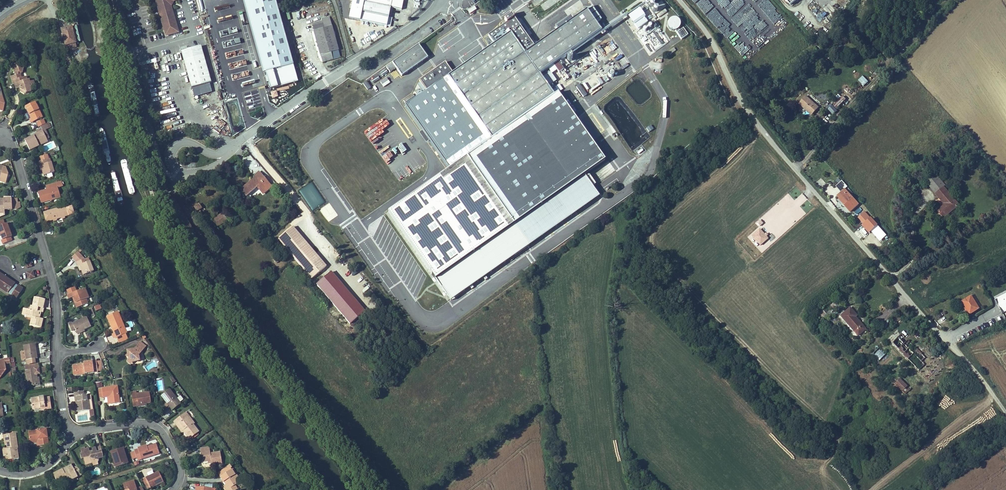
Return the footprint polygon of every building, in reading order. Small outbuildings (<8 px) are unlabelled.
[(178,0),(156,0),(157,4),(159,10),(159,11),(161,19),(162,18),(163,25),(163,26),(166,36),(178,33),(170,4),(172,2),(178,0)] [(214,22),(250,12),(246,0),(207,0),(214,22)] [(358,11),(356,20),(390,27),(392,18),(389,17),(391,8),(401,10),(403,0),(364,0),(364,2),(362,12),(358,11)] [(659,0),(652,9),(659,14),(665,5),(659,0)] [(495,45),(405,106),(448,168),(462,158),(509,226),(581,176),(601,162),(539,74),(602,31),(596,23),(601,20),(592,7),(534,47),(514,19),(489,37),(495,45)] [(637,31),(649,23),(640,10),(629,18),(637,31)] [(250,12),(214,22),(221,46),(257,36),(250,12)] [(340,57),(329,17),(322,19),(322,22),(312,24),(314,31),(320,56),(321,56),(323,62),(340,57)] [(667,26),(674,34),(682,27),(675,19),(667,26)] [(648,53),(667,42),(654,21),(635,32),(648,53)] [(72,27),(62,30),(66,46),(64,46),(65,48),(67,48),(66,46),(69,45),(70,48),(73,47),(73,48),(77,47),(76,43),(72,27)] [(682,41),(688,36),(683,29),(676,34),(682,41)] [(419,45),(386,67),(390,72),(396,68),(402,76),(428,58),(419,45)] [(181,51),(192,88),(211,83),(201,46),(181,51)] [(16,75),(14,76),(16,80),(14,80),(16,84),(15,84),(16,89),(20,88),(21,88),(21,89),(22,90),(22,91),(23,92),(25,91),(25,94),(26,94),(31,92),(30,91),(34,90),(33,87),(35,87),(33,81),(30,82),(29,79),(27,80),(24,81),(23,77),(21,78),(20,74),(19,74),(18,72),(22,73),(24,67),(15,64),(14,71),(16,71),(15,73),(16,75)] [(863,77),(858,81),(864,87),(869,83),(863,77)] [(580,85),(576,87),(583,97),(587,95),(580,85)] [(803,96),(796,104),(809,116),(816,108),(803,96)] [(35,102),(25,107),(29,113),(31,119),(30,120),(31,123),(43,117),(35,102)] [(831,104),(826,109),(834,117),(838,112),(831,104)] [(34,136),(25,141),(30,150),(39,146),(38,144),(47,139),(43,131),(46,130),(48,129),(46,124),(40,127),(42,130),(37,132),(38,133),(33,135),(34,136)] [(42,161),(38,162),(39,166),(41,166),(42,171),(44,176),(54,173),(50,159),(49,159),(47,155),(40,157),(42,161)] [(595,197),(581,176),(509,226),(462,158),(448,168),(385,212),(446,300),(595,197)] [(245,186),(241,190),(247,196),(257,187),(263,194),(271,187),(259,172),(256,175),(257,177),(258,178),(253,182),(252,180),(251,182),(252,182),(246,187),(245,186)] [(62,181),(48,185),(49,189),(47,190),(48,192),(45,193),(45,192),(44,191),(38,193),(41,203),(49,201),(50,199),(52,200),(61,197),(58,190),(57,191),(56,187),(57,187),(63,185),(62,181)] [(937,211),(943,219),(958,206),(942,187),(935,194),(944,204),(937,211)] [(823,191),(827,196),(831,193),(826,188),(823,191)] [(856,204),(843,189),(835,196),(849,211),(856,204)] [(800,205),(807,199),(802,194),(795,199),(800,205)] [(11,199),(4,200),(4,202),(0,202),(0,217),(5,215),(4,210),(12,210),(17,209),(16,205),(12,206),(11,199)] [(67,208),(66,206),(51,211),(52,212),(44,214),(46,221),(50,220),(50,218),(52,218),(53,220),(53,221),(56,221),(57,219),(60,218),(62,219),(64,218),(64,217),(69,215),(69,216),(74,214),(72,207),(67,208)] [(223,213),(212,220),(217,227),(220,225),(218,221),(226,217),(223,213)] [(0,221),(0,234),(2,240),(1,240),(3,244),(12,240),(11,237),(12,236),(11,233),(12,233),(10,227),(11,227),(10,223),(5,225),(3,220),(0,221)] [(870,220),(862,228),(865,231),(868,228),(870,230),(872,227),(871,226),(873,224),(870,220)] [(291,225),(275,239),(308,278),(324,264),(291,225)] [(748,238),(762,253),(774,242),(760,227),(748,238)] [(194,232),(187,236),(189,241),(197,236),(194,232)] [(189,241),(198,253),(205,249),(197,236),(189,241)] [(94,271),(88,258),(85,259),(80,254),(78,252),(72,257),(74,259),(77,262),(78,266),(80,266),(82,270),(84,275),(94,271)] [(33,269),(26,271),(28,279),(36,276),(33,269)] [(0,274),(0,288),(8,293),(12,295),(11,295),(16,299),(23,289),(18,286),(17,286),(15,284),(0,274)] [(75,287),(67,290),(69,295),(67,296),(69,299),(73,298),(74,297),(76,303),(75,303),(77,308),(88,304),(86,299),(89,298),(85,289),(77,292),(75,287)] [(993,300),(1000,314),(1005,311),(1005,294),(993,300)] [(977,309),(970,296),(961,301),(969,314),(977,309)] [(42,313),(43,308),(45,299),(35,297),(33,306),(31,306),(30,310),(28,309),(26,316),(32,317),(32,319),(30,325),(41,327),(43,319),(39,318),(38,318),(39,312),(41,312),(42,313)] [(839,315),(857,334),(864,328),(853,316),(855,314),(848,307),(839,315)] [(117,312),(107,316),(111,326),(113,326),(113,327),(112,328),(114,333),(112,334),(114,339),(116,338),(126,334),(123,328),(124,327),(120,318),(119,318),(117,312)] [(72,322),(68,324),(72,331),(75,329),(77,333),(84,330),(91,326),(87,317),(73,323),(72,322)] [(886,338),(918,370),(927,360),(896,329),(886,338)] [(127,338),(126,334),(116,338),(118,342),(127,338)] [(127,350),(129,359),(132,362),(140,361),(138,352),(140,354),(146,346),(144,345),(141,342),(140,342),(135,349),(127,350)] [(35,344),(24,346),(25,351),(21,352),(22,360),(26,359),(26,360),(37,358),(37,354),(36,354),(35,349),(36,349),(35,344)] [(873,355),(879,360),(885,354),(879,348),(873,355)] [(10,358),(0,360),(0,377),(1,377),(6,370),(5,364),(10,363),(10,358)] [(927,360),(918,370),(928,381),(940,369),(930,358),(927,360)] [(101,366),(97,366),(97,365),(97,364),(96,361),(83,363),(84,364),(84,365),(72,367),(73,372),(76,372),(77,375),(98,372),(98,371),(102,370),(101,366)] [(155,361),(143,366),(146,371),(157,366),(155,361)] [(39,368),(25,370),(28,386),(38,385),(37,378),(37,375),(40,374),(39,374),(46,373),(45,367),(39,368)] [(898,378),(894,382),(903,392),(908,388),(898,378)] [(120,403),(117,386),(102,389),(102,390),(103,397),(103,398),(107,397),(109,397),(111,404),(120,403)] [(172,410),(185,401),(178,393),(174,396),(170,390),(161,396),(167,404),(169,406),(172,410)] [(93,410),(91,395),(90,395),(90,394),(84,395),(83,391),(74,392),(77,412),(90,410),(94,410),(93,410)] [(151,403),(149,392),(137,394),(136,392),(131,392),(133,407),(138,406),(138,405),(146,403),(151,403)] [(51,408),(50,397),(44,398),(44,397),(31,399),(32,409),(40,408),(45,407),(45,409),(51,408)] [(194,423),(186,413),(185,414),(193,424),(194,423)] [(193,424),(185,414),(175,421),(178,424),(179,423),(184,431),(183,431),(183,432),(189,439),(192,437),(197,433),(199,432),(193,424)] [(184,431),(179,423),(178,424),(175,421),(174,422),(182,433),(183,432),(183,431),(184,431)] [(48,445),(46,429),(28,432),(29,441),(38,439),(39,446),(48,445)] [(18,448),(15,434),(4,435),(6,446),(8,445),(9,449),(3,450),(4,457),(8,456),(8,460),(14,459),(13,455),(18,455),(17,449),(18,448)] [(138,461),(159,454),(156,444),(147,447),(147,445),(138,448),(138,449),(134,451),(135,453),(134,453),(136,459),(137,458),(138,461)] [(95,458),(96,455),(98,456),(98,457),(103,456),(100,445),(95,446),(96,448),(93,449),(92,451),(93,453),(92,454),(90,453),(89,448),(85,449),(85,448),(81,449),(82,453),(80,454),(81,459),(83,458),(90,457),(89,460),(89,462),(92,463),(92,466),(98,464),(98,462),(99,460),(97,459),(95,459),(95,458)] [(222,463),(220,452),(210,454),(209,447),(200,449),(202,462),(208,461),(211,460),(211,463),(212,465),(222,463)] [(128,463),(123,449),(111,452),(113,460),(113,462),(116,461),(117,467),(128,463)] [(89,462),(89,460),(90,457),(83,458),(85,465),(92,463),(89,462)] [(234,472),(233,473),(231,470),(230,468),(232,467),(230,464),(226,467),(228,472),(224,474),(228,479),(226,480),(229,483),(226,485),(224,486),(226,489),(236,489),(237,489),(235,485),(240,482),(234,472)] [(81,475),(77,466),(73,469),(69,471),(67,467),(53,474),(57,482),(66,478),(68,482),(81,475)] [(229,483),(226,480),(228,479),(224,474),(228,472),(226,467),(218,473),(223,482),(224,481),(226,485),(229,483)] [(164,482),(159,472),(154,474),(152,471),(147,473),(149,476),(143,479),(145,484),(145,483),(148,482),(150,488),(154,486),(154,485),(159,483),(159,484),(164,482)] [(142,487),(136,489),(133,481),(124,484),(125,489),(129,488),(129,489),(143,489),(142,487)]
